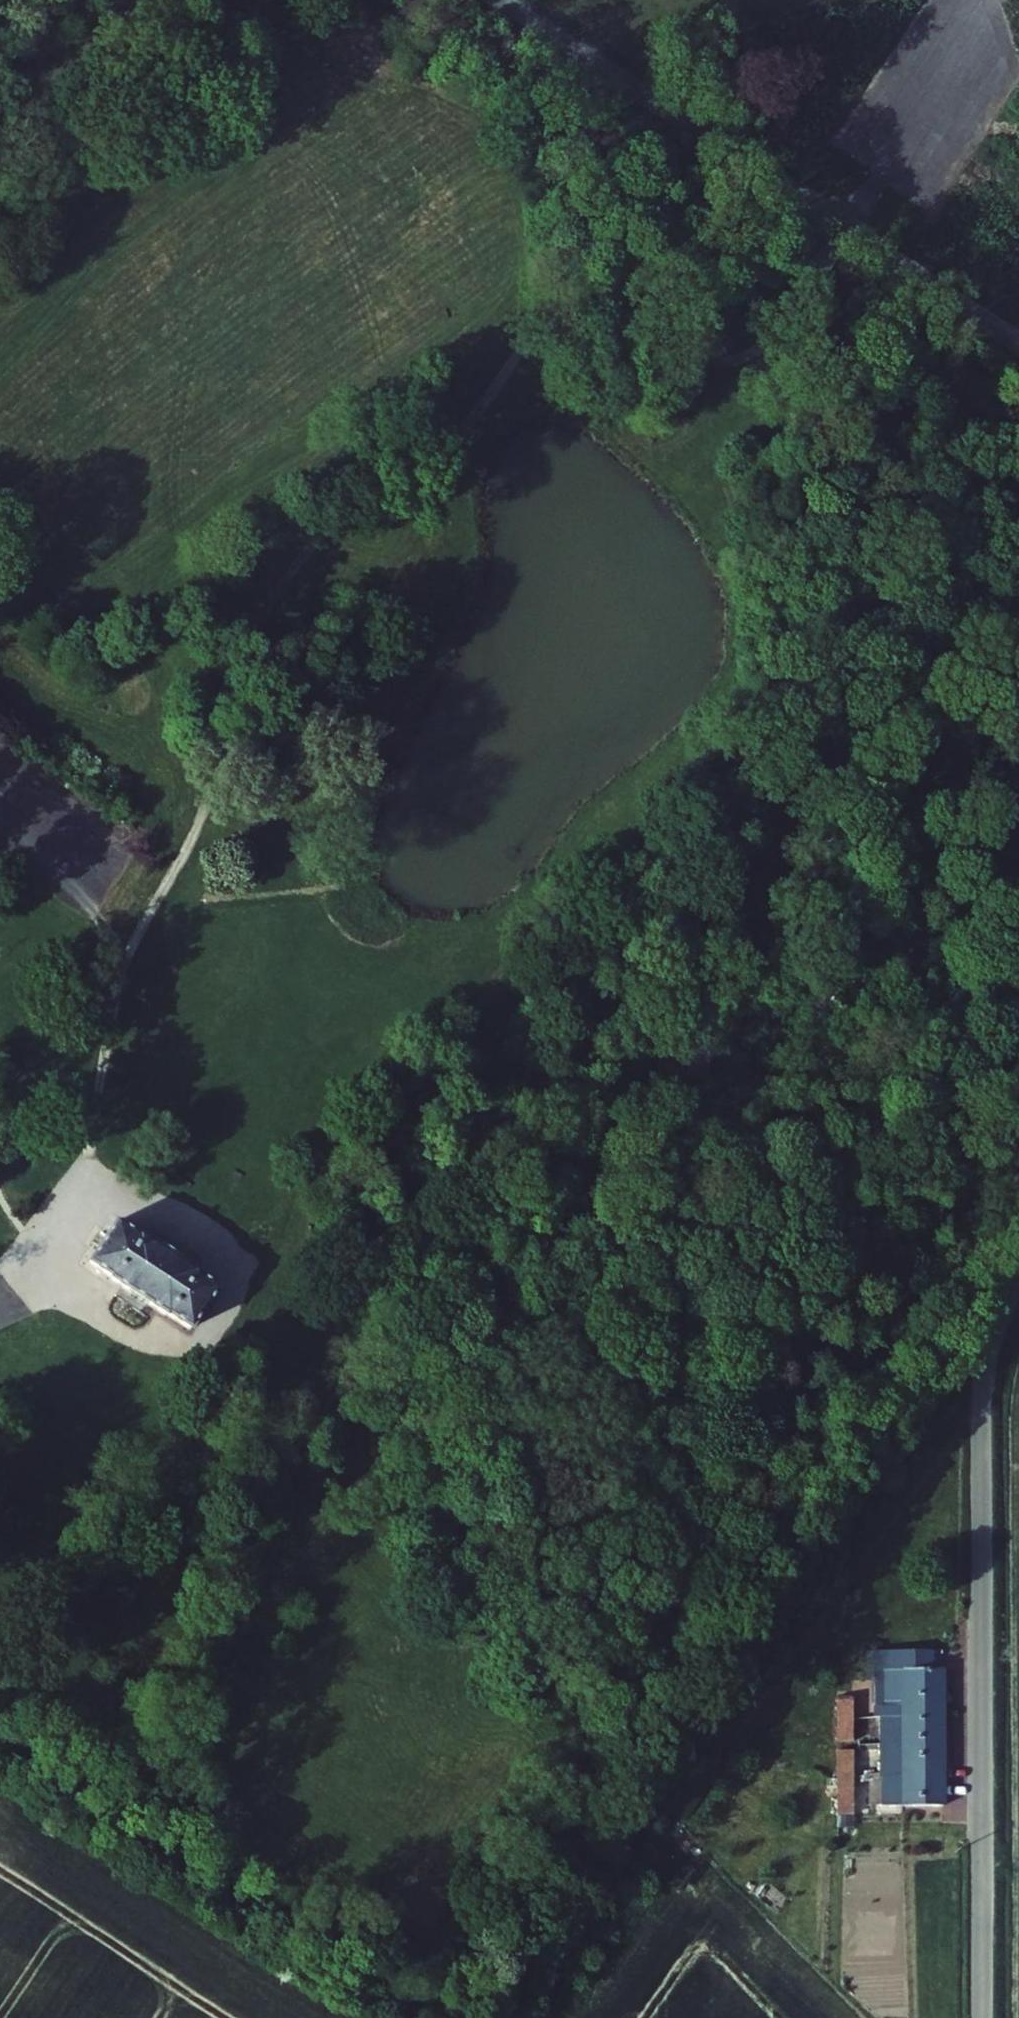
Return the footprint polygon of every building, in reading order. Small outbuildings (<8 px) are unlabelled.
[(150,1223),(129,1210),(103,1252),(124,1265),(121,1270),(142,1284),(137,1293),(154,1303),(159,1295),(179,1307),(183,1300),(203,1313),(229,1273),(207,1259),(209,1255),(191,1244),(195,1238),(179,1228),(175,1234),(152,1220),(150,1223)] [(835,1695),(836,1739),(854,1739),(853,1695),(835,1695)] [(959,1706),(916,1707),(918,1846),(961,1845),(959,1706)] [(884,1764),(883,1739),(868,1740),(869,1764),(884,1764)] [(834,1746),(836,1825),(853,1824),(851,1746),(834,1746)]
